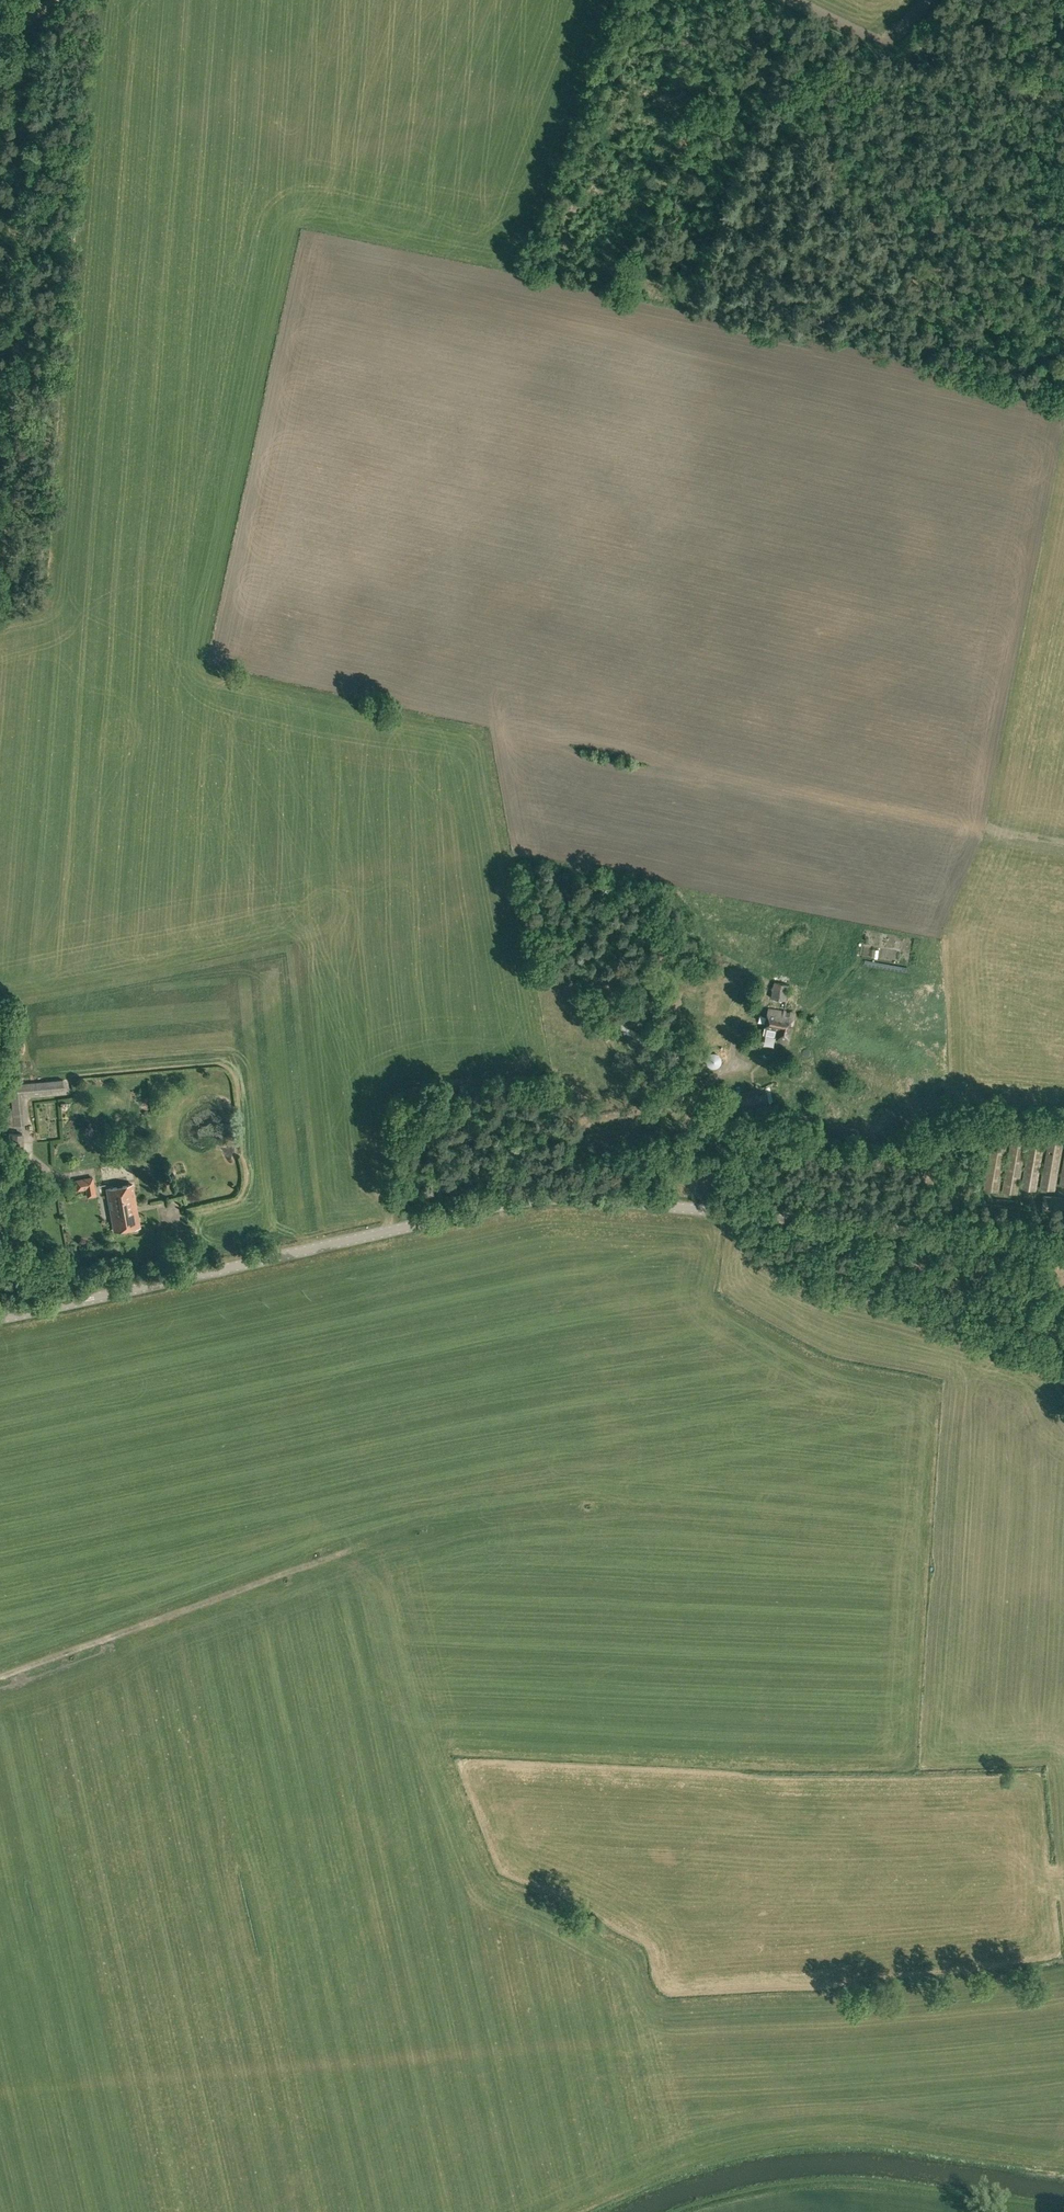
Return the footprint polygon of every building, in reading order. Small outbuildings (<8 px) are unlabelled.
[(771,997),(786,1000),(789,984),(774,981),(771,997)] [(778,1040),(788,1042),(794,1012),(784,1010),(783,1013),(768,1010),(765,1030),(770,1031),(769,1034),(779,1036),(778,1040)] [(721,1057),(720,1055),(717,1053),(715,1052),(712,1052),(710,1054),(708,1055),(707,1058),(706,1060),(707,1063),(708,1065),(711,1067),(713,1067),(716,1067),(718,1066),(720,1064),(721,1062),(722,1060),(721,1057)] [(9,1084),(13,1125),(24,1124),(21,1093),(65,1089),(63,1079),(9,1084)] [(770,1104),(767,1092),(734,1099),(736,1111),(770,1104)] [(984,1189),(998,1192),(1010,1126),(995,1123),(984,1189)] [(1002,1191),(1017,1194),(1029,1128),(1014,1125),(1002,1191)] [(1021,1189),(1036,1191),(1047,1128),(1032,1126),(1021,1189)] [(1055,1191),(1063,1137),(1063,1129),(1051,1127),(1040,1188),(1055,1191)] [(5,1176),(21,1176),(21,1169),(22,1169),(23,1132),(8,1132),(7,1169),(5,1169),(5,1176)] [(93,1176),(75,1179),(77,1190),(85,1188),(86,1193),(96,1192),(93,1176)] [(107,1188),(114,1230),(139,1225),(132,1184),(107,1188)] [(1063,1216),(1063,1197),(1044,1195),(1043,1203),(1042,1214),(1063,1216)]
